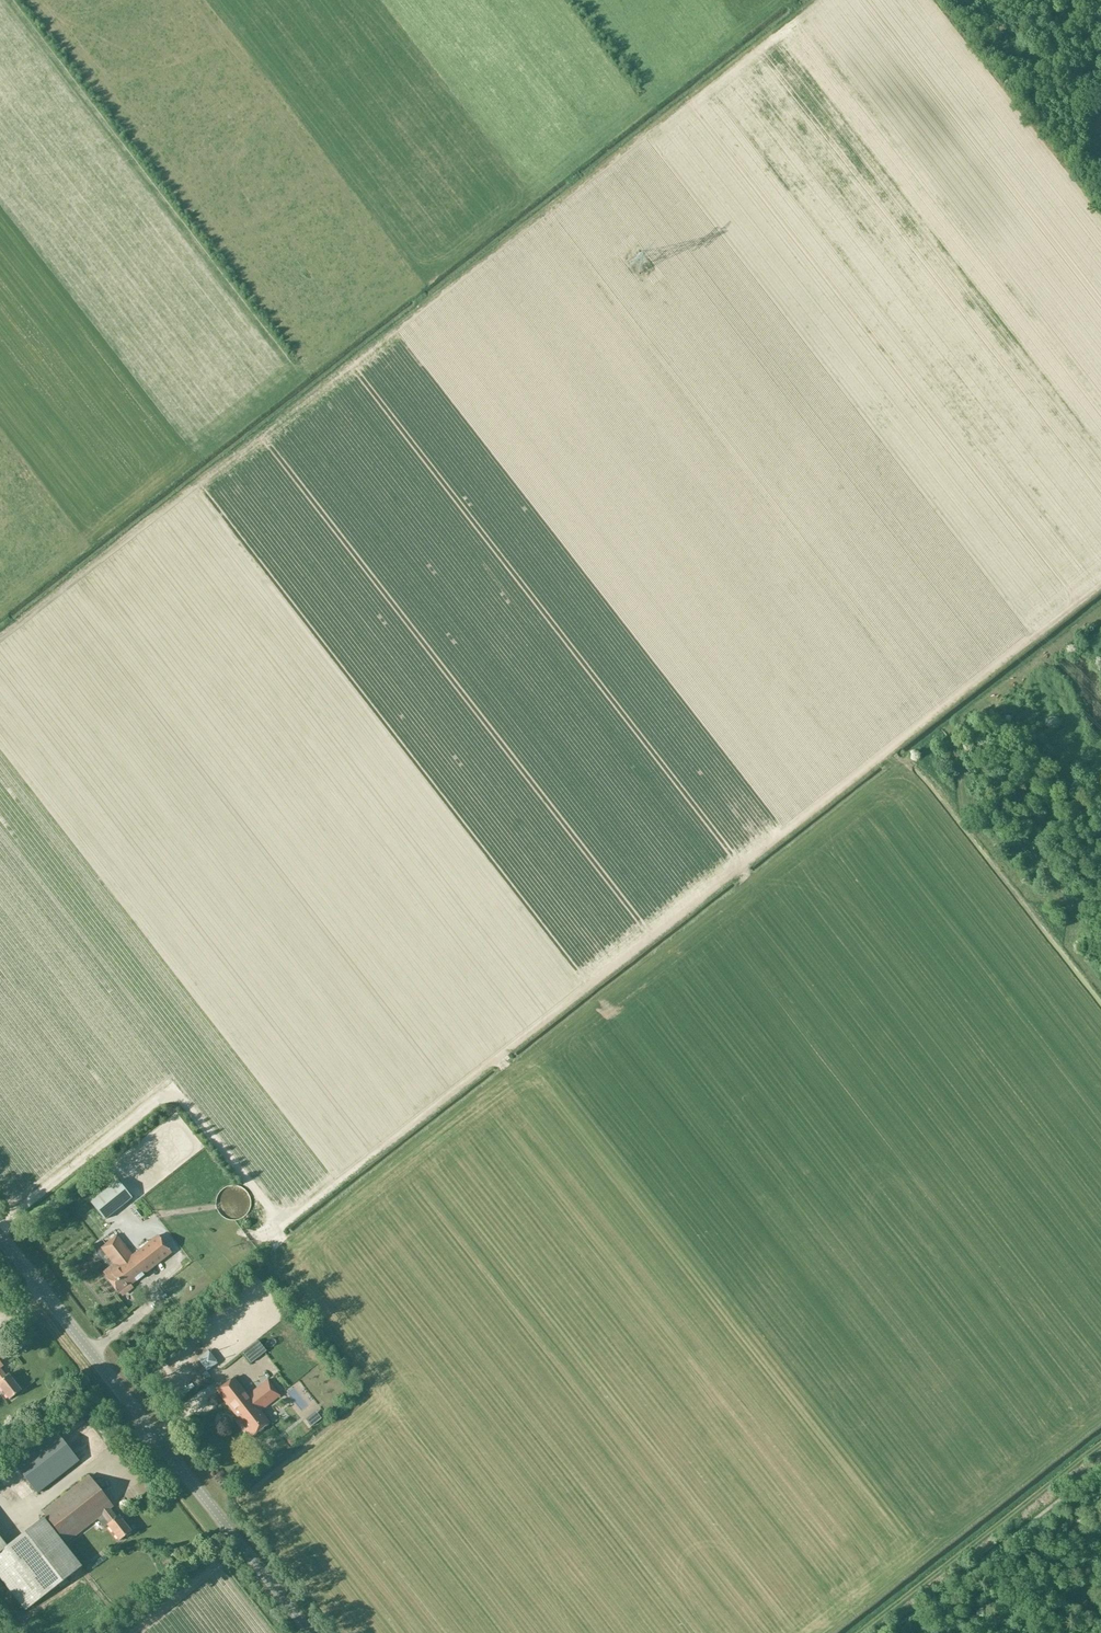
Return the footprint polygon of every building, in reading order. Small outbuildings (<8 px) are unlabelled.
[(117,1180),(90,1202),(105,1220),(132,1198),(117,1180)] [(250,1191),(249,1189),(247,1187),(246,1186),(245,1185),(244,1185),(242,1184),(241,1183),(240,1183),(239,1182),(237,1182),(235,1182),(234,1182),(232,1182),(230,1182),(228,1183),(226,1184),(225,1185),(224,1185),(223,1186),(221,1187),(221,1188),(220,1189),(219,1190),(218,1192),(218,1193),(217,1194),(217,1196),(217,1198),(217,1200),(217,1201),(217,1202),(217,1204),(218,1206),(219,1208),(219,1209),(222,1212),(223,1213),(224,1214),(226,1216),(228,1217),(229,1218),(231,1218),(233,1218),(235,1219),(237,1218),(239,1218),(242,1217),(243,1217),(245,1216),(247,1214),(248,1213),(250,1211),(251,1209),(251,1208),(252,1207),(252,1205),(253,1203),(253,1201),(253,1200),(253,1199),(253,1198),(252,1196),(252,1195),(251,1193),(250,1191)] [(198,1224),(190,1228),(193,1234),(201,1230),(198,1224)] [(103,1272),(106,1276),(105,1276),(118,1294),(171,1253),(158,1235),(132,1255),(117,1236),(101,1248),(114,1264),(103,1272)] [(206,1371),(217,1362),(209,1353),(198,1361),(206,1371)] [(187,1387),(198,1381),(194,1375),(199,1371),(192,1359),(176,1370),(187,1387)] [(9,1400),(21,1391),(8,1375),(6,1377),(0,1368),(0,1388),(9,1400)] [(203,1383),(209,1379),(205,1373),(199,1377),(203,1383)] [(260,1411),(280,1396),(268,1380),(248,1396),(234,1378),(217,1392),(252,1436),(269,1423),(260,1411)] [(13,1461),(38,1492),(77,1461),(53,1430),(13,1461)] [(112,1507),(88,1476),(42,1511),(46,1516),(44,1518),(43,1518),(0,1551),(0,1579),(23,1609),(58,1582),(62,1587),(69,1582),(65,1577),(80,1565),(62,1542),(64,1540),(67,1543),(97,1519),(104,1528),(107,1525),(119,1540),(131,1532),(118,1516),(116,1517),(110,1509),(112,1507)]
